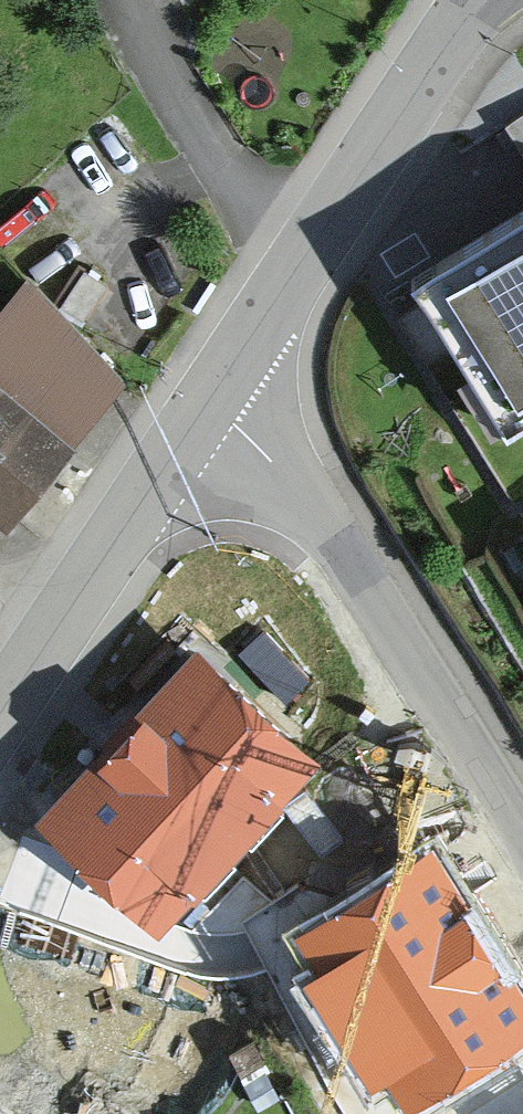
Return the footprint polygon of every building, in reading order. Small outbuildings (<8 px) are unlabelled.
[(427,266),(513,405),(522,399),(522,206),(427,266)] [(114,375),(8,282),(0,291),(0,505),(114,375)] [(311,770),(198,665),(45,827),(158,932),(311,770)] [(433,856),(297,940),(323,981),(309,990),(372,1092),(388,1082),(407,1112),(522,1041),(522,1000),(433,856)] [(0,975),(0,1113),(107,1113),(137,1017),(0,975)]
